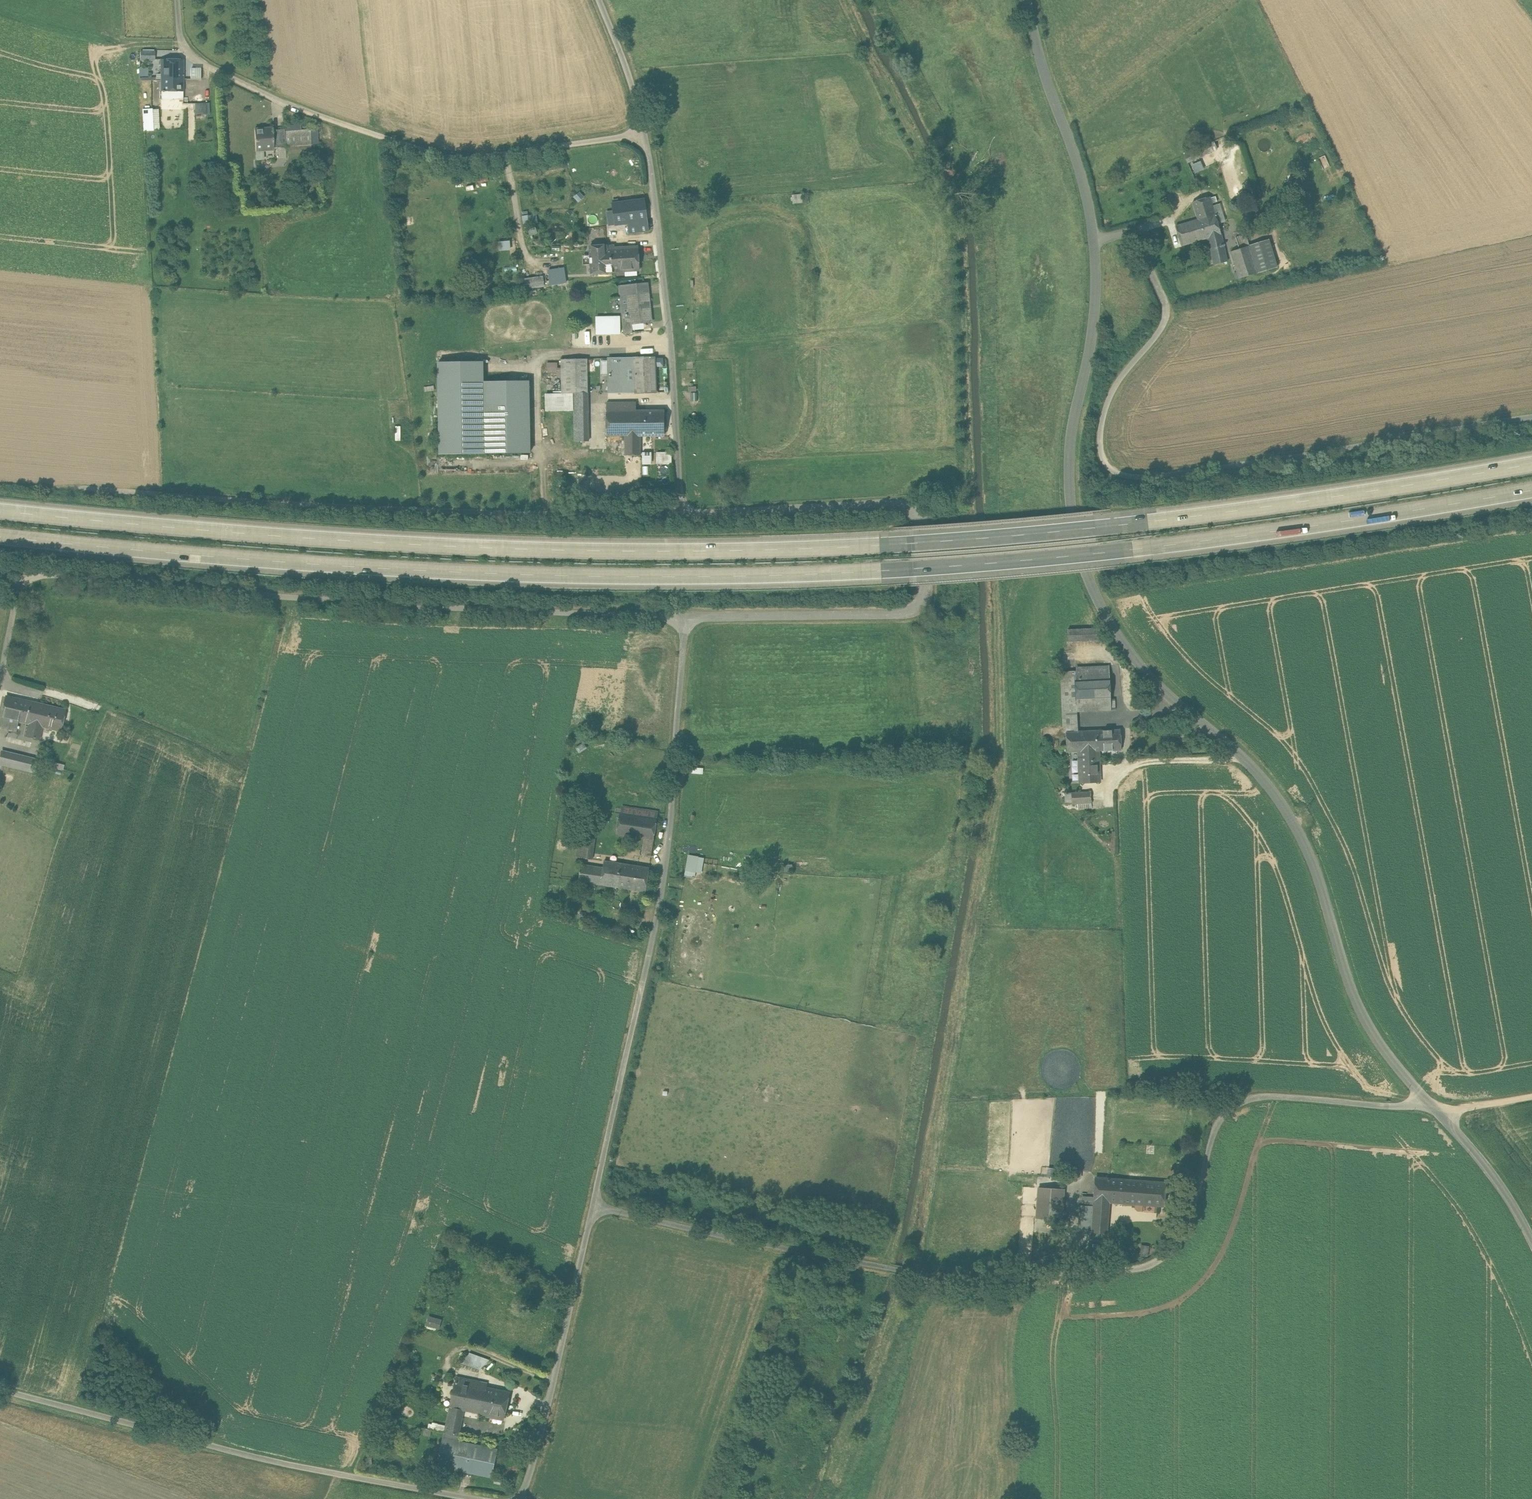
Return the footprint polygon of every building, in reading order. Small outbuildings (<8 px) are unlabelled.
[(155,52),(140,52),(140,60),(153,60),(154,60),(154,59),(155,52)] [(161,79),(161,59),(154,59),(154,60),(153,60),(153,79),(161,79)] [(183,59),(161,59),(161,79),(183,79),(183,59)] [(191,66),(191,77),(201,77),(201,66),(191,66)] [(183,79),(161,79),(162,99),(183,99),(183,79)] [(207,103),(195,103),(195,114),(207,114),(207,103)] [(151,109),(143,110),(145,130),(153,130),(151,109)] [(272,128),(255,129),(256,150),(274,149),(273,147),(272,130),(272,128)] [(285,129),(272,130),(273,147),(286,147),(285,132),(285,129)] [(310,130),(285,132),(286,147),(311,145),(310,130)] [(1190,145),(1182,149),(1184,155),(1193,151),(1190,145)] [(1193,151),(1184,155),(1188,163),(1210,152),(1206,145),(1193,151)] [(644,192),(620,195),(621,202),(644,199),(644,192)] [(793,194),(794,202),(803,201),(802,193),(793,194)] [(1221,234),(1210,197),(1192,202),(1197,220),(1176,226),(1182,246),(1208,238),(1221,234)] [(621,202),(612,203),(614,213),(616,225),(648,221),(644,199),(621,202)] [(648,221),(616,225),(628,224),(629,233),(649,230),(648,221)] [(1221,234),(1208,238),(1214,265),(1227,261),(1221,234)] [(1246,234),(1236,237),(1239,249),(1249,246),(1246,234)] [(1270,239),(1249,246),(1257,273),(1278,267),(1272,246),(1270,239)] [(499,249),(511,249),(511,240),(499,240),(499,249)] [(607,245),(590,246),(591,274),(608,272),(612,271),(611,248),(607,249),(607,245)] [(1239,249),(1231,251),(1239,278),(1257,273),(1249,246),(1239,249)] [(638,247),(611,248),(612,271),(639,270),(638,247)] [(566,267),(549,268),(550,284),(567,283),(566,267)] [(524,280),(526,292),(545,289),(544,277),(524,280)] [(647,283),(619,286),(622,316),(631,315),(632,324),(651,322),(647,283)] [(621,333),(621,315),(596,315),(596,333),(621,333)] [(631,315),(622,316),(624,334),(633,332),(632,324),(631,315)] [(562,359),(562,393),(574,393),(574,392),(588,392),(588,393),(588,358),(562,359)] [(634,358),(609,358),(609,369),(610,369),(611,391),(635,390),(634,358)] [(654,358),(634,358),(635,390),(635,393),(655,392),(654,358)] [(530,382),(484,382),(484,362),(438,363),(439,453),(531,452),(530,382)] [(574,393),(574,410),(575,441),(589,441),(588,393),(588,392),(574,392),(574,393)] [(574,393),(562,393),(545,393),(546,411),(574,410),(574,393)] [(636,411),(636,402),(607,403),(607,411),(636,411)] [(636,411),(607,411),(607,435),(625,435),(625,455),(640,455),(640,435),(641,435),(641,411),(636,411)] [(664,435),(664,411),(641,411),(641,435),(664,435)] [(643,464),(672,463),(672,451),(643,452),(643,464)] [(1426,508),(1427,513),(1454,509),(1453,503),(1426,508)] [(1098,628),(1068,629),(1068,641),(1105,640),(1098,628)] [(1076,670),(1061,671),(1064,726),(1066,726),(1078,726),(1077,711),(1111,710),(1109,665),(1076,666),(1076,670)] [(6,697),(0,725),(0,727),(16,731),(18,720),(30,723),(27,737),(35,739),(39,725),(41,726),(46,706),(6,697)] [(65,710),(46,706),(41,726),(61,730),(65,710)] [(1078,726),(1066,726),(1067,752),(1079,751),(1078,732),(1078,726)] [(1120,730),(1095,731),(1096,751),(1098,750),(1121,750),(1120,730)] [(1095,731),(1078,732),(1079,751),(1079,752),(1080,782),(1100,781),(1098,750),(1096,751),(1095,731)] [(2,751),(0,759),(0,763),(34,771),(37,759),(2,751)] [(1090,791),(1065,793),(1066,804),(1091,802),(1090,791)] [(657,819),(637,816),(638,810),(622,807),(621,814),(620,813),(617,834),(645,838),(654,839),(657,819)] [(658,813),(638,810),(637,816),(657,819),(658,813)] [(589,838),(595,839),(597,829),(590,828),(589,838)] [(576,856),(592,859),(595,839),(589,838),(579,836),(576,856)] [(654,839),(645,838),(642,856),(651,857),(654,839)] [(697,871),(698,861),(703,862),(704,856),(688,853),(686,870),(697,871)] [(603,868),(581,864),(579,881),(617,887),(621,863),(604,861),(603,868)] [(649,868),(621,863),(617,887),(646,891),(649,868)] [(767,1085),(765,1094),(778,1097),(781,1089),(767,1085)] [(1061,1169),(1049,1168),(1049,1176),(1060,1177),(1061,1169)] [(1081,1170),(1067,1169),(1066,1177),(1080,1179),(1081,1170)] [(1118,1179),(1096,1177),(1094,1196),(1094,1201),(1110,1202),(1116,1203),(1118,1179)] [(1166,1182),(1118,1179),(1116,1203),(1135,1204),(1135,1202),(1143,1203),(1143,1204),(1164,1206),(1166,1182)] [(1064,1189),(1038,1187),(1036,1217),(1062,1219),(1064,1189)] [(1094,1196),(1087,1196),(1082,1196),(1082,1205),(1094,1206),(1094,1201),(1094,1196)] [(1110,1202),(1094,1201),(1094,1206),(1092,1231),(1107,1232),(1110,1202)] [(1094,1206),(1082,1205),(1082,1206),(1081,1230),(1080,1230),(1080,1231),(1092,1231),(1094,1206)] [(442,1319),(428,1315),(426,1325),(440,1328),(442,1319)] [(460,1363),(480,1369),(490,1361),(464,1352),(460,1363)] [(488,1382),(457,1376),(450,1406),(461,1409),(462,1409),(504,1418),(509,1392),(487,1387),(488,1382)] [(461,1409),(450,1406),(445,1432),(459,1435),(462,1415),(460,1415),(461,1409)] [(459,1435),(445,1432),(444,1438),(458,1441),(459,1435)] [(458,1441),(444,1438),(438,1465),(491,1476),(497,1449),(458,1441)]
